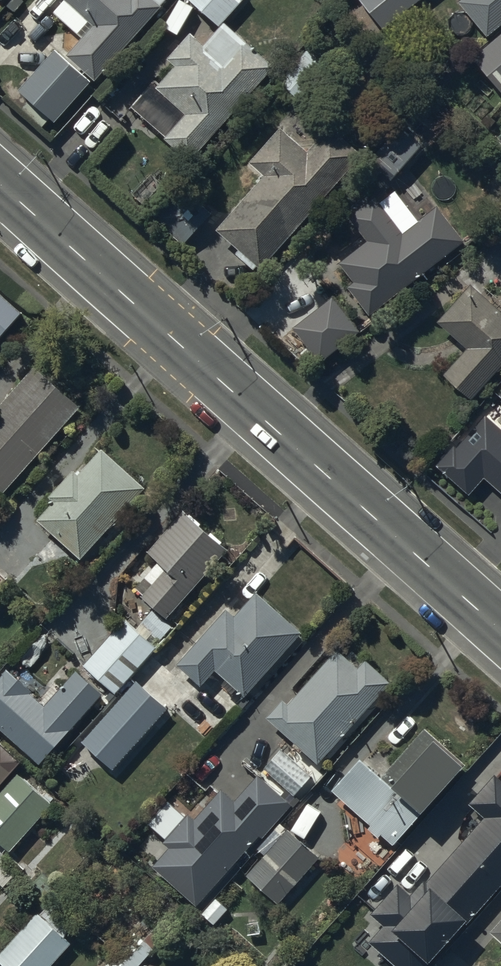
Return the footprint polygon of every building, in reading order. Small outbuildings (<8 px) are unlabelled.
[(53,13),(81,39),(66,56),(94,81),(166,0),(63,0),(64,1),(53,13)] [(218,27),(243,0),(188,0),(218,27)] [(382,30),(421,0),(358,0),(382,30)] [(457,3),(487,37),(500,25),(500,0),(461,0),(457,3)] [(174,67),(154,88),(180,111),(181,119),(163,139),(188,161),(272,68),(223,23),(202,46),(189,34),(166,59),(174,67)] [(471,58),(500,94),(500,32),(471,58)] [(328,70),(315,58),(327,44),(313,33),(272,78),(300,103),(328,70)] [(91,81),(54,50),(17,91),(54,124),(91,81)] [(263,176),(215,231),(237,250),(234,254),(253,271),(257,266),(260,269),(362,156),(329,126),(307,151),(280,127),(248,163),(263,176)] [(398,127),(370,159),(393,180),(421,147),(398,127)] [(181,245),(210,214),(183,189),(154,220),(181,245)] [(375,194),(346,218),(365,241),(337,264),(353,283),(347,288),(368,314),(466,235),(437,199),(403,227),(375,194)] [(436,322),(465,349),(442,376),(471,401),(500,367),(500,311),(470,284),(436,322)] [(23,314),(0,293),(0,339),(23,314)] [(333,297),(291,328),(320,363),(359,332),(333,297)] [(0,406),(0,490),(4,494),(81,407),(36,367),(0,406)] [(53,502),(36,520),(79,560),(144,489),(100,449),(76,475),(72,472),(48,498),(53,502)] [(140,597),(166,620),(227,551),(220,545),(222,542),(211,532),(208,535),(199,527),(201,524),(189,513),(188,515),(183,510),(146,552),(158,562),(150,571),(146,568),(134,581),(138,585),(135,589),(142,595),(140,597)] [(9,580),(0,572),(0,589),(9,580)] [(234,617),(225,610),(175,665),(200,687),(215,671),(225,680),(220,686),(231,695),(236,690),(244,697),(301,633),(256,593),(234,617)] [(152,610),(136,629),(125,619),(82,666),(84,668),(78,674),(75,671),(63,685),(55,678),(36,698),(30,693),(32,691),(6,667),(0,674),(0,730),(39,766),(103,695),(99,692),(105,686),(115,695),(157,649),(153,645),(157,640),(160,643),(173,629),(152,610)] [(281,700),(266,718),(293,744),(291,746),(299,754),(302,751),(317,765),(391,684),(364,660),(357,668),(336,649),(287,705),(281,700)] [(137,680),(80,742),(112,771),(168,708),(137,680)] [(465,765),(424,729),(380,778),(359,759),(330,790),(370,826),(367,829),(378,839),(381,835),(392,845),(465,765)] [(18,762),(0,746),(0,783),(18,762)] [(281,748),(262,770),(293,797),(312,776),(281,748)] [(0,793),(0,845),(9,852),(52,805),(18,773),(0,793)] [(167,848),(151,867),(195,907),(258,837),(262,839),(292,805),(258,774),(235,800),(221,788),(193,819),(188,814),(162,844),(167,848)] [(414,886),(456,925),(481,897),(482,898),(486,893),(489,896),(500,882),(500,787),(492,779),(470,802),(482,813),(414,886)] [(263,856),(245,876),(278,905),(319,859),(287,829),(280,836),(274,830),(256,849),(263,856)] [(0,858),(0,886),(2,888),(20,869),(4,854),(0,858)] [(398,965),(421,965),(451,932),(396,883),(374,908),(384,917),(383,918),(381,917),(377,921),(370,914),(356,931),(398,965)] [(1,965),(51,965),(71,944),(64,938),(74,916),(54,898),(39,915),(36,912),(0,952),(0,965),(1,965)] [(488,933),(500,944),(500,919),(488,933)]
